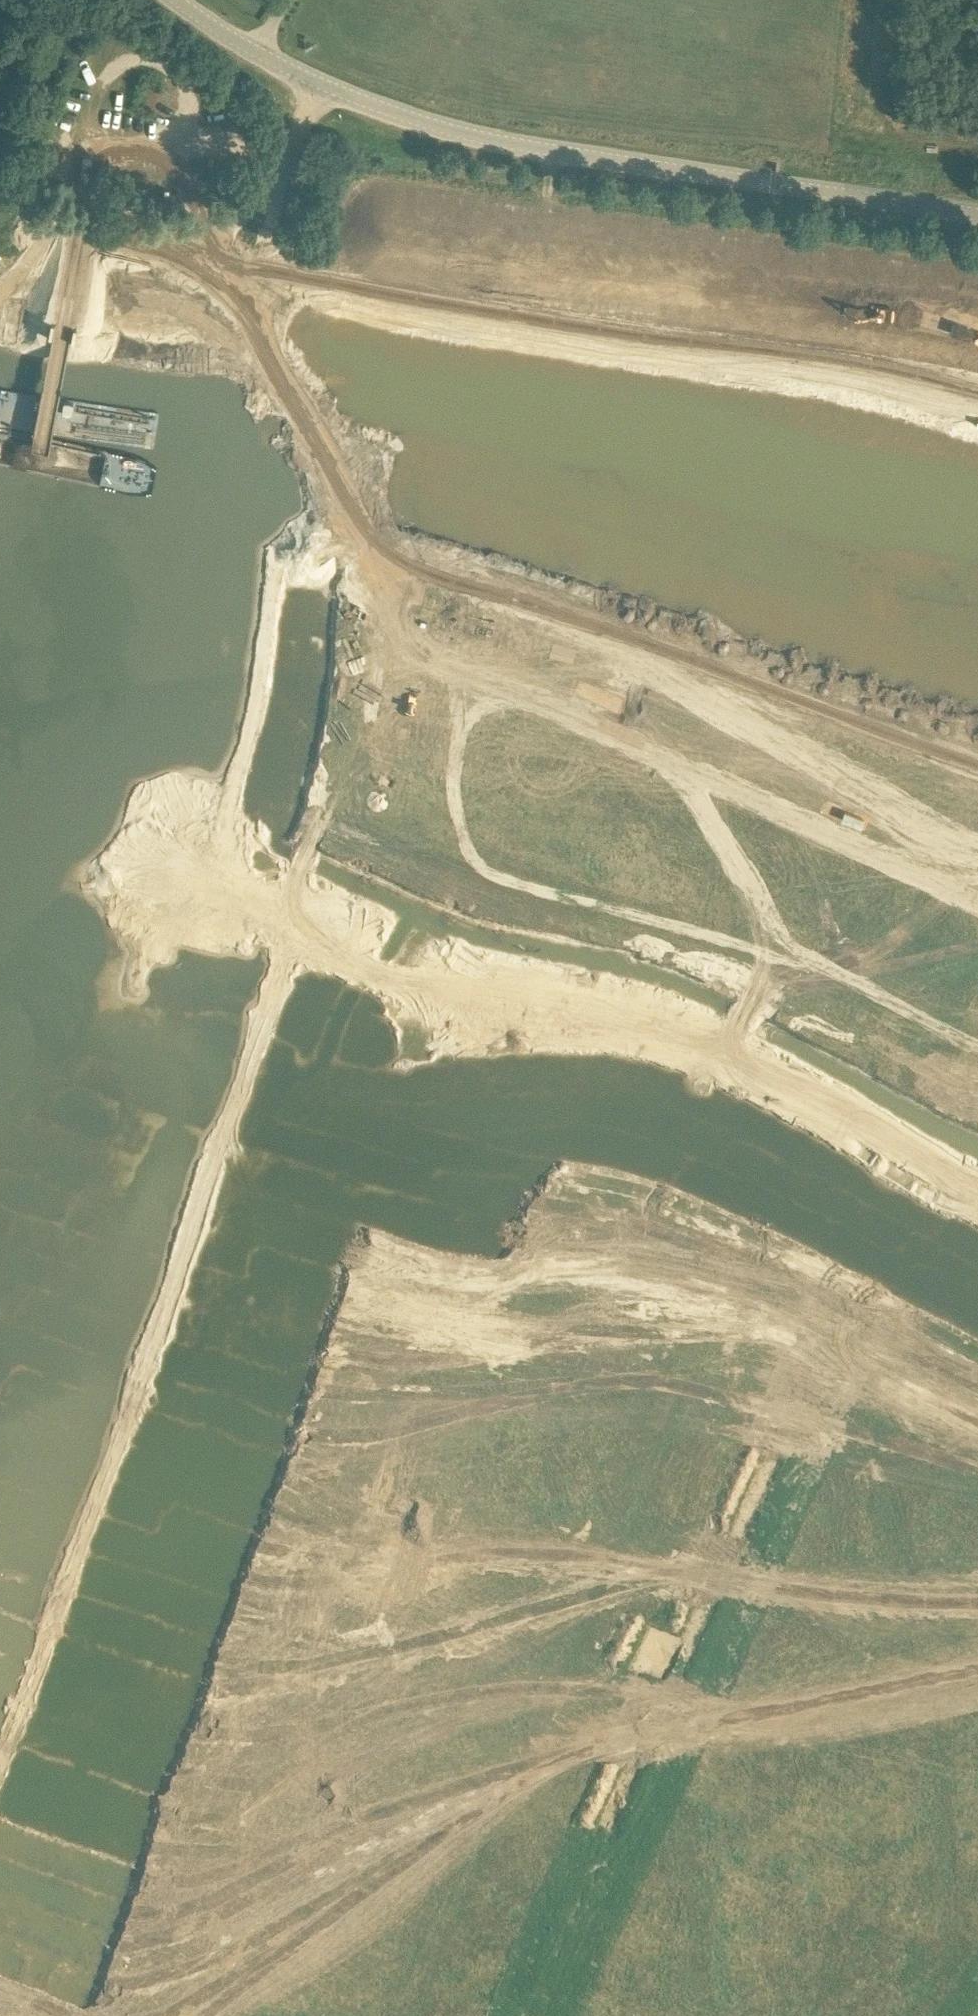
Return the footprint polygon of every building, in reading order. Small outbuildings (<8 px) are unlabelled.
[(134,100),(149,109),(162,88),(147,79),(134,100)] [(21,300),(21,316),(38,316),(38,300),(21,300)] [(22,352),(35,353),(37,337),(24,335),(22,352)]
